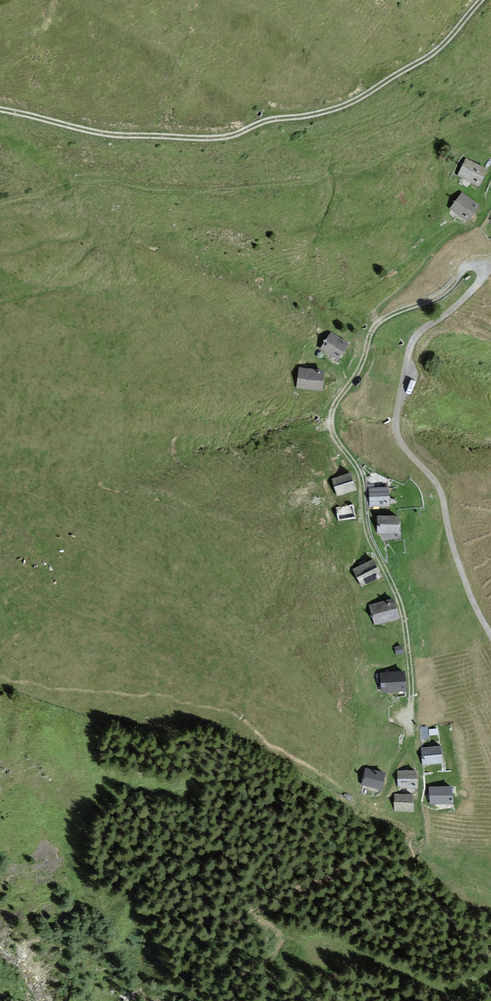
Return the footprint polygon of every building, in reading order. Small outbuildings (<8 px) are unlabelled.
[(488,170),(466,158),(457,175),(480,187),(488,170)] [(480,207),(462,194),(451,208),(469,222),(480,207)] [(483,220),(490,225),(490,208),(483,220)] [(348,341),(331,330),(321,345),(338,357),(348,341)] [(323,371),(296,368),(295,386),(321,389),(323,371)] [(351,472),(331,479),(337,495),(357,488),(351,472)] [(389,486),(368,487),(369,507),(389,506),(389,486)] [(352,504),(336,507),(338,520),(355,516),(352,504)] [(398,513),(377,514),(378,532),(398,532),(398,513)] [(373,559),(353,569),(361,584),(381,574),(373,559)] [(391,598),(372,605),(378,622),(398,615),(391,598)] [(394,647),(396,655),(404,653),(401,645),(394,647)] [(403,670),(379,673),(381,692),(405,689),(403,670)] [(442,747),(422,748),(422,764),(443,763),(442,747)] [(385,771),(366,768),(363,786),(382,789),(385,771)] [(417,771),(398,770),(397,787),(417,787),(417,771)] [(450,785),(429,786),(430,805),(452,804),(450,785)] [(414,794),(394,795),(394,811),(414,811),(414,794)]
